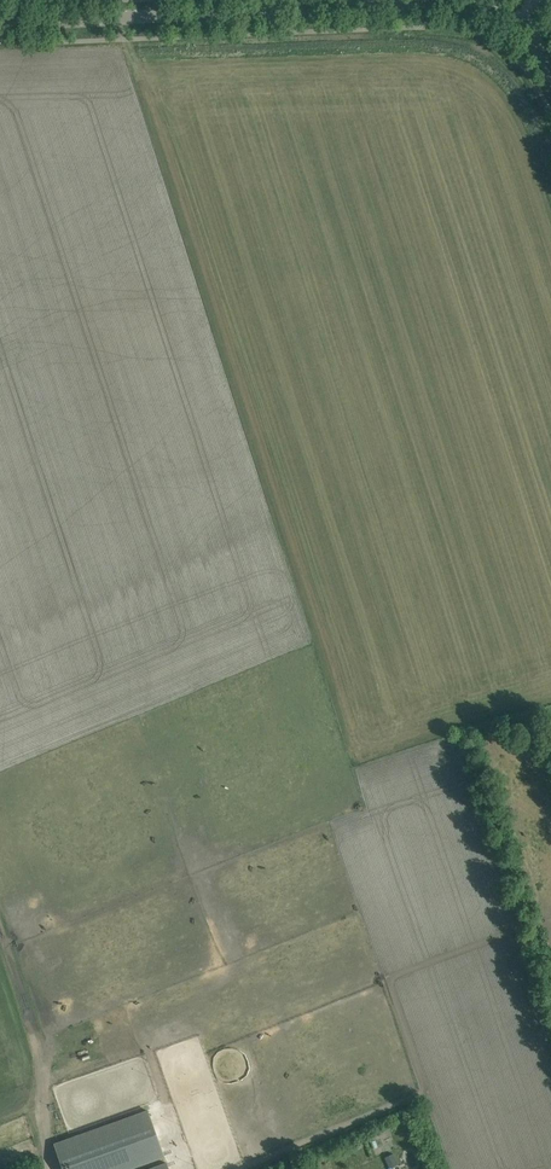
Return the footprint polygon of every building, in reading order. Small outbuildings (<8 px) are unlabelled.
[(54,1144),(63,1168),(169,1168),(148,1110),(54,1144)]
